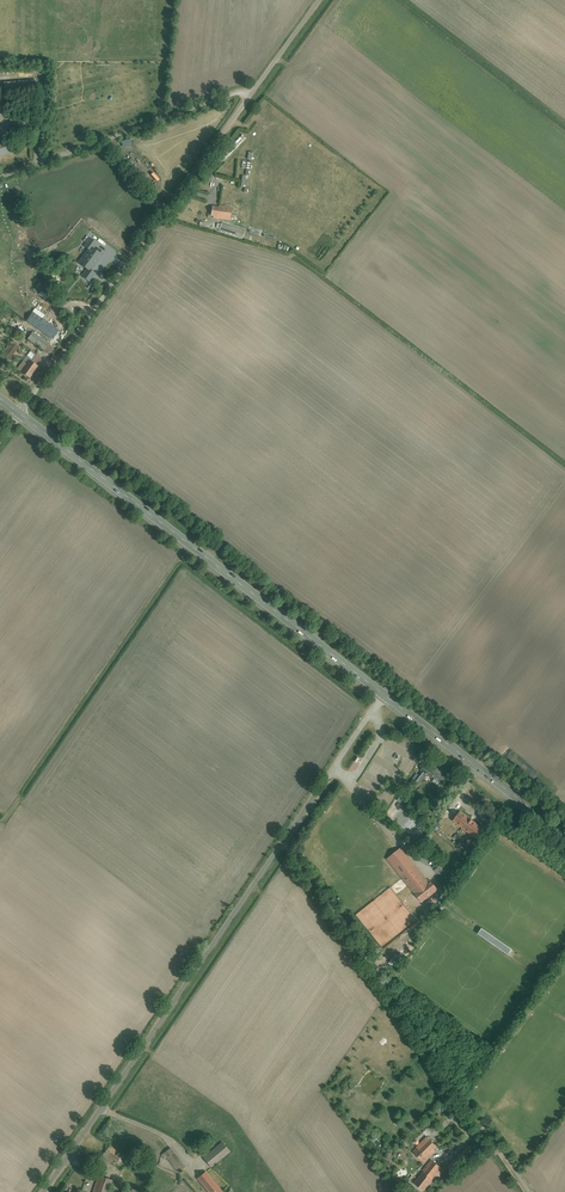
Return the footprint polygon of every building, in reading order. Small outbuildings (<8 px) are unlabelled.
[(12,149),(9,139),(0,141),(0,153),(12,149)] [(214,209),(212,218),(233,221),(234,209),(222,208),(222,209),(214,209)] [(245,229),(228,224),(226,230),(243,235),(245,229)] [(64,237),(59,242),(76,256),(81,251),(64,237)] [(48,256),(44,244),(38,246),(43,258),(48,256)] [(86,297),(82,294),(87,289),(88,289),(95,280),(90,276),(86,283),(78,277),(71,287),(79,293),(70,305),(77,310),(86,297)] [(56,329),(32,311),(25,321),(48,339),(56,329)] [(46,343),(30,331),(25,338),(40,350),(46,343)] [(10,340),(0,353),(0,362),(3,364),(17,345),(10,340)] [(46,346),(43,351),(49,355),(52,349),(46,346)] [(35,367),(28,361),(19,372),(26,377),(35,367)] [(418,774),(440,790),(448,780),(426,764),(418,774)] [(458,813),(450,823),(473,840),(480,830),(458,813)] [(437,892),(414,866),(399,879),(423,905),(437,892)] [(394,955),(387,966),(395,971),(402,961),(394,955)] [(411,1153),(422,1164),(436,1150),(424,1139),(411,1153)] [(122,1152),(109,1143),(101,1153),(117,1163),(122,1152)] [(224,1144),(205,1158),(211,1166),(230,1152),(224,1144)] [(468,1147),(446,1169),(452,1175),(474,1153),(468,1147)] [(171,1149),(164,1155),(178,1174),(185,1168),(171,1149)] [(413,1186),(421,1191),(422,1191),(439,1169),(430,1162),(413,1186)] [(110,1181),(95,1175),(88,1191),(106,1191),(110,1181)] [(199,1181),(208,1191),(221,1191),(206,1175),(199,1181)]
